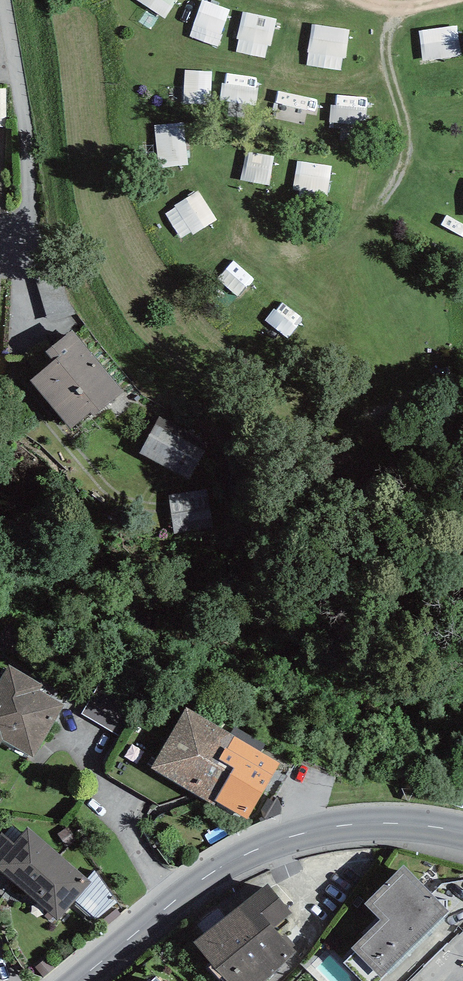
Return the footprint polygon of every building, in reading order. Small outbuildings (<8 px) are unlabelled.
[(223,40),(233,1),(231,0),(201,0),(193,31),(223,40)] [(273,51),(278,10),(244,6),(239,47),(273,51)] [(312,61),(348,65),(351,22),(315,18),(312,61)] [(424,21),(425,53),(462,51),(461,19),(424,21)] [(188,63),(187,94),(212,95),(212,64),(188,63)] [(160,143),(187,141),(185,115),(158,117),(160,143)] [(251,147),(245,175),(272,180),(277,152),(251,147)] [(167,207),(186,234),(221,211),(202,183),(167,207)] [(58,265),(34,272),(48,320),(72,313),(58,265)] [(120,391),(69,330),(45,351),(53,360),(31,378),(75,429),(120,391)] [(208,443),(160,417),(141,452),(190,478),(208,443)] [(205,490),(169,496),(176,534),(212,527),(205,490)] [(0,681),(0,744),(2,740),(32,758),(64,705),(39,691),(43,684),(9,665),(0,681)] [(140,702),(102,680),(82,714),(119,737),(140,702)] [(215,806),(217,802),(214,800),(233,768),(219,759),(234,736),(230,734),(186,707),(151,768),(215,806)] [(234,736),(260,752),(265,744),(235,726),(230,734),(234,736)] [(217,802),(247,819),(280,763),(260,752),(234,736),(219,759),(233,768),(214,800),(217,802)] [(48,912),(58,920),(75,901),(91,882),(87,878),(27,827),(22,834),(13,825),(4,834),(1,832),(0,834),(0,870),(48,912)] [(57,834),(65,847),(76,840),(68,827),(57,834)] [(352,949),(356,952),(344,963),(362,980),(380,980),(448,912),(404,865),(364,904),(380,920),(352,949)] [(96,920),(118,902),(95,871),(87,878),(91,882),(75,901),(96,920)] [(269,884),(193,942),(228,980),(265,980),(296,951),(274,928),(291,912),(269,884)] [(54,925),(58,920),(48,912),(44,916),(54,925)]
